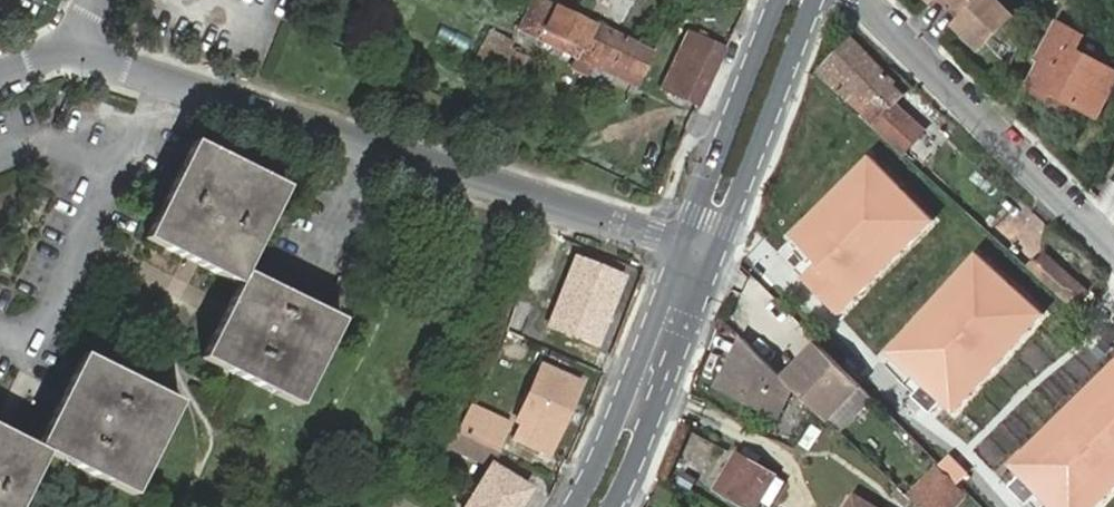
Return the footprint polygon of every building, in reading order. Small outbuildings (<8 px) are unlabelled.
[(542,0),(529,0),(515,30),(633,84),(651,49),(542,0)] [(967,9),(958,19),(984,42),(1016,6),(1009,0),(957,0),(967,9)] [(1075,102),(1098,114),(1113,82),(1113,73),(1075,50),(1081,37),(1055,23),(1036,60),(1039,61),(1025,88),(1049,101),(1055,91),(1075,102)] [(514,40),(490,27),(471,62),(495,75),(514,40)] [(695,105),(722,48),(689,31),(660,87),(695,105)] [(848,39),(816,73),(924,171),(937,157),(896,117),(892,120),(884,113),(888,109),(901,95),(889,84),(891,81),(848,39)] [(1070,113),(1075,102),(1055,91),(1049,101),(1070,113)] [(888,109),(884,113),(892,120),(896,117),(888,109)] [(287,188),(194,142),(146,238),(239,285),(203,357),(300,406),(343,321),(245,271),(287,188)] [(871,153),(789,235),(817,262),(802,277),(841,315),(937,219),(871,153)] [(1049,316),(979,253),(886,354),(956,417),(1049,316)] [(623,275),(574,256),(545,327),(595,347),(623,275)] [(1046,287),(1070,309),(1087,292),(1062,269),(1046,287)] [(527,339),(536,304),(516,298),(507,334),(527,339)] [(782,378),(740,336),(712,386),(780,423),(797,392),(782,378)] [(840,433),(872,399),(814,344),(782,378),(797,392),(840,433)] [(83,354),(37,446),(0,428),(0,506),(20,506),(48,452),(134,495),(181,404),(83,354)] [(1010,463),(1055,506),(1101,506),(1113,494),(1113,359),(1010,463)] [(581,384),(543,367),(516,425),(519,427),(515,439),(549,455),(581,384)] [(512,426),(471,406),(458,433),(475,441),(499,451),(512,426)] [(475,441),(458,433),(456,432),(447,442),(469,453),(475,441)] [(503,453),(499,451),(475,441),(469,453),(491,464),(497,467),(503,453)] [(729,450),(707,484),(740,503),(746,493),(759,500),(773,477),(729,450)] [(491,464),(464,506),(520,506),(530,491),(491,464)] [(938,466),(905,497),(916,506),(955,506),(968,495),(938,466)] [(847,506),(870,506),(854,496),(847,506)]
